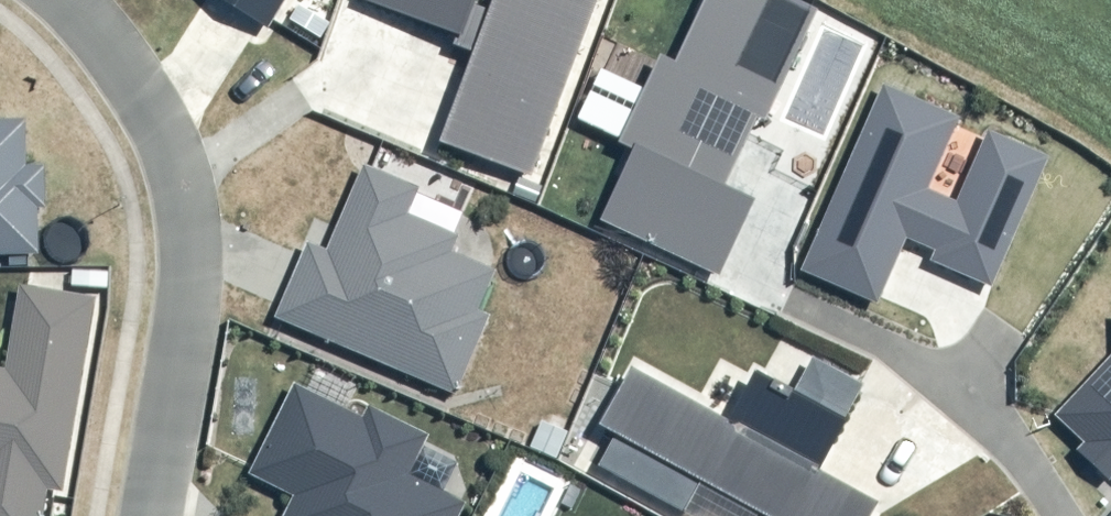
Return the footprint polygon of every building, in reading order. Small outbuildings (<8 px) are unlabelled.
[(270,32),(291,0),(219,0),(270,32)] [(362,1),(481,45),(443,142),(535,178),(603,0),(363,0),(362,1)] [(601,220),(722,277),(757,207),(729,194),(762,126),(769,129),(823,18),(787,0),(769,0),(765,7),(751,0),(715,0),(681,71),(668,65),(626,148),(639,153),(601,220)] [(890,86),(811,271),(885,305),(913,239),(940,248),(936,259),(1000,287),(1055,158),(998,133),(966,203),(937,190),(967,118),(890,86)] [(43,258),(42,211),(49,212),(49,167),(30,167),(29,121),(0,121),(0,258),(43,258)] [(312,246),(280,317),(459,398),(493,317),(482,313),(499,272),(455,255),(461,238),(409,217),(423,189),(366,165),(329,253),(312,246)] [(0,368),(0,515),(47,515),(51,492),(73,496),(100,302),(23,290),(8,370),(0,368)] [(1052,418),(1110,473),(1110,355),(1052,418)] [(635,369),(605,427),(620,435),(601,466),(688,515),(696,515),(711,487),(755,513),(754,515),(874,515),(880,504),(822,472),(867,388),(817,360),(800,392),(761,371),(729,423),(635,369)] [(473,503),(416,476),(431,446),(301,383),(255,472),(302,494),(291,515),(467,515),(473,503)]
